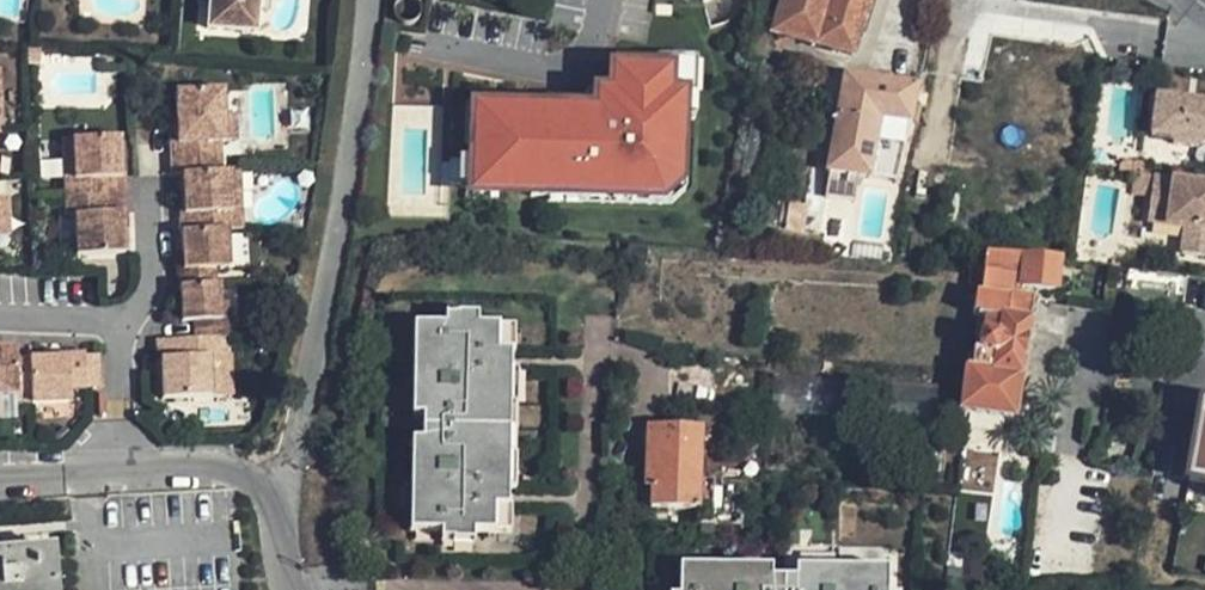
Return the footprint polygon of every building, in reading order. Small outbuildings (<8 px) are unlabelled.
[(208,20),(255,24),(256,4),(257,0),(210,0),(208,20)] [(770,33),(845,52),(851,54),(853,49),(866,0),(778,0),(770,33)] [(851,54),(845,52),(839,78),(862,84),(863,80),(868,81),(875,54),(853,49),(851,54)] [(554,108),(482,104),(481,141),(474,142),(474,157),(461,157),(460,180),(533,184),(533,192),(551,193),(551,185),(616,188),(615,196),(651,198),(651,193),(662,193),(677,180),(679,169),(683,169),(686,118),(683,118),(685,62),(618,59),(616,92),(604,104),(603,110),(575,108),(562,114),(554,114),(554,108)] [(829,169),(900,181),(910,122),(917,88),(868,81),(863,80),(862,84),(859,105),(857,113),(849,112),(839,110),(829,169)] [(222,86),(177,88),(178,113),(179,139),(170,140),(172,168),(182,168),(184,208),(177,209),(178,228),(224,226),(240,225),(239,207),(229,208),(227,167),(221,167),(219,137),(225,136),(223,110),(222,86)] [(1148,136),(1164,138),(1171,147),(1194,150),(1202,143),(1204,144),(1204,105),(1200,104),(1153,97),(1148,136)] [(859,105),(851,103),(849,112),(857,113),(859,105)] [(223,110),(225,136),(235,135),(234,110),(223,110)] [(179,139),(178,113),(168,113),(170,140),(179,139)] [(118,132),(70,134),(72,173),(63,173),(64,192),(65,210),(73,210),(75,249),(123,247),(120,208),(125,208),(124,190),(123,170),(120,171),(118,132)] [(72,173),(70,134),(62,135),(63,173),(72,173)] [(1128,174),(1129,165),(1119,164),(1118,173),(1128,174)] [(1129,165),(1128,174),(1145,177),(1147,167),(1129,165)] [(229,208),(239,207),(237,166),(227,167),(229,208)] [(1146,222),(1185,227),(1182,256),(1204,259),(1204,185),(1153,177),(1146,222)] [(224,226),(178,228),(180,264),(174,264),(175,282),(212,281),(210,264),(227,264),(224,226)] [(1034,302),(1005,296),(1009,277),(1015,278),(1015,288),(1056,293),(1059,262),(1041,260),(985,256),(982,273),(978,272),(975,272),(971,299),(978,300),(961,410),(966,411),(1011,419),(1034,302)] [(1178,305),(1179,279),(1122,271),(1120,299),(1178,305)] [(212,281),(175,282),(177,318),(189,317),(189,335),(151,336),(152,353),(156,353),(158,394),(206,392),(203,350),(214,350),(213,334),(226,333),(224,316),(216,317),(215,297),(214,281),(212,281)] [(216,317),(224,316),(223,296),(215,297),(216,317)] [(416,412),(424,412),(424,436),(414,436),(413,527),(441,528),(441,538),(452,538),(452,539),(474,539),(475,529),(493,529),(511,529),(511,504),(512,484),(518,484),(518,452),(516,452),(516,426),(517,401),(519,401),(519,369),(515,369),(515,349),(516,323),(500,323),(482,322),(482,310),(458,310),(458,311),(447,311),(447,321),(417,321),(416,412)] [(18,391),(15,354),(14,342),(0,343),(0,392),(18,391)] [(29,390),(29,400),(70,397),(69,384),(87,383),(101,382),(99,349),(85,350),(85,345),(68,346),(68,351),(27,353),(29,390)] [(15,354),(18,391),(29,390),(27,353),(15,354)] [(1191,482),(1204,485),(1204,415),(1191,482)] [(694,508),(694,525),(712,526),(713,479),(699,479),(701,429),(646,428),(645,506),(694,508)] [(991,492),(997,456),(966,452),(961,488),(991,492)] [(56,551),(0,555),(0,589),(59,589),(56,551)] [(886,570),(794,567),(794,577),(782,576),(769,576),(770,566),(678,563),(678,589),(886,589),(886,570)]
